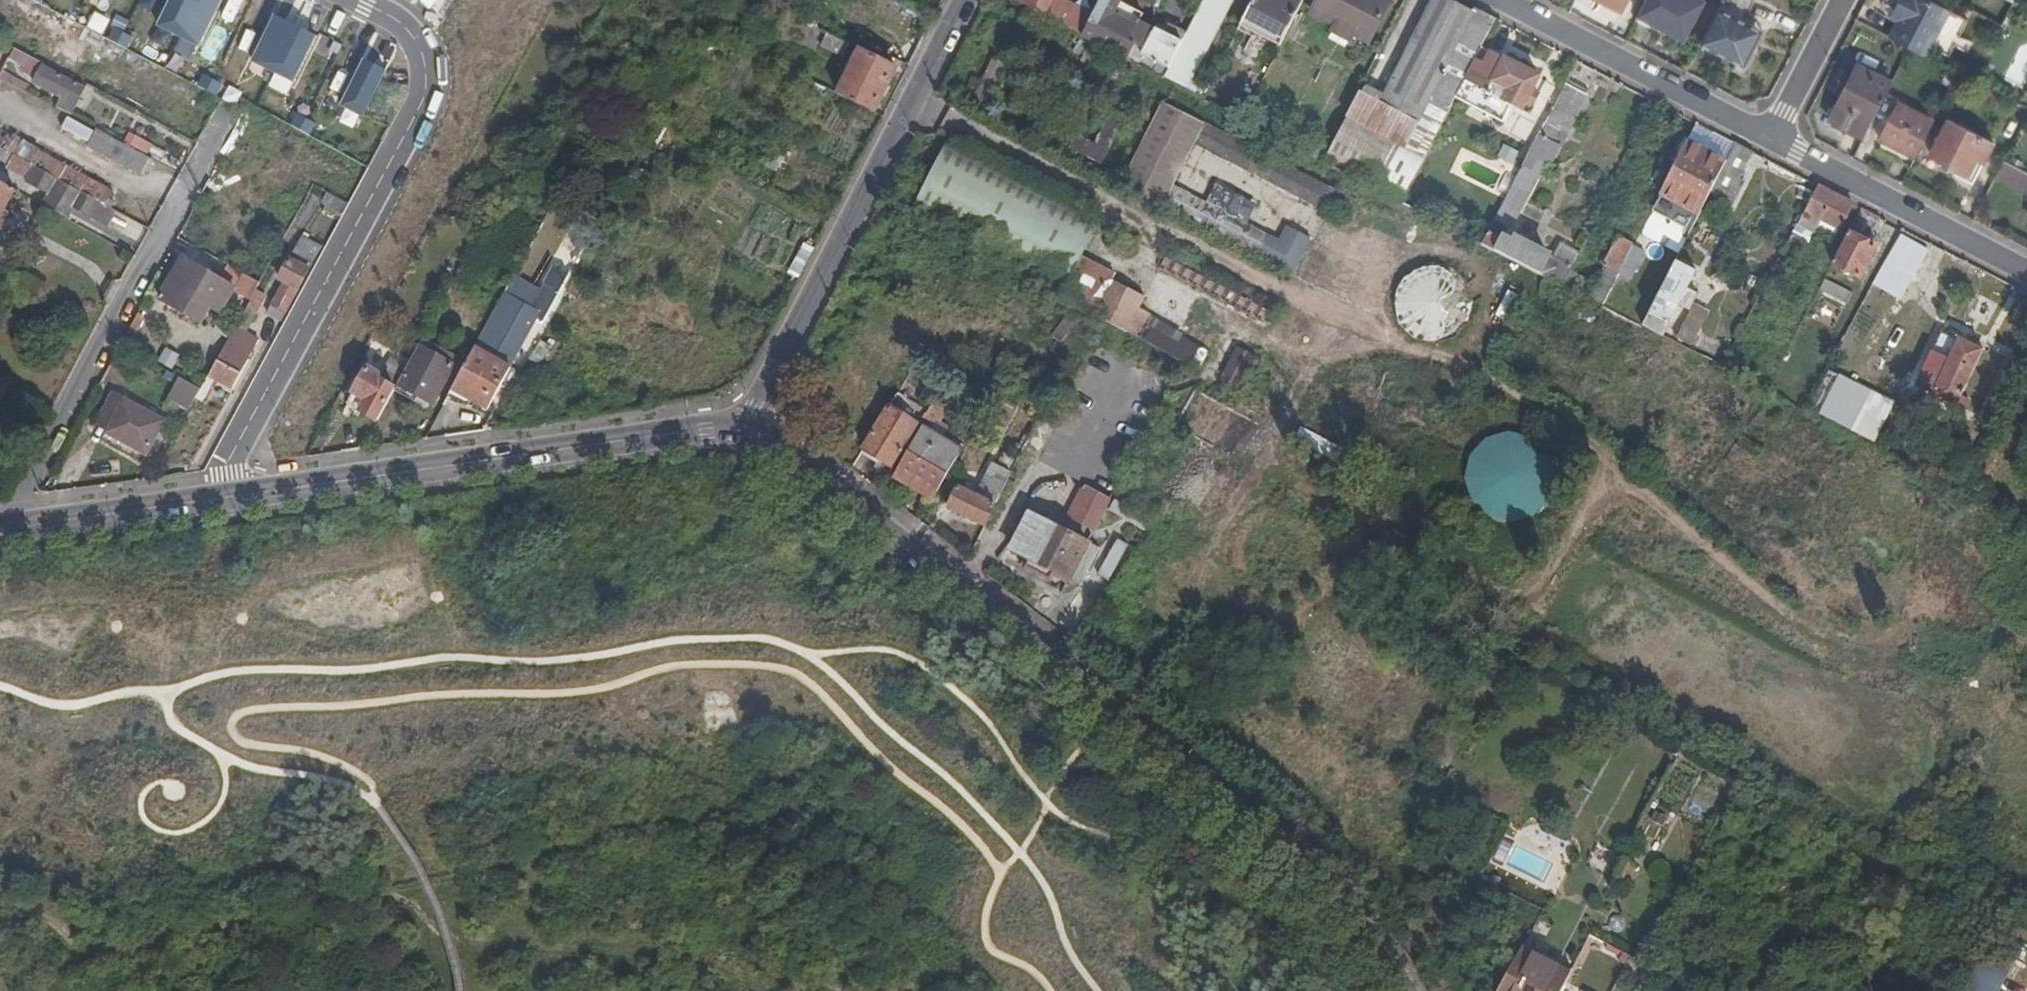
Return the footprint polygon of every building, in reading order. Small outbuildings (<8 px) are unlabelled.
[(43,8),(47,0),(26,0),(43,8)] [(159,29),(200,49),(224,0),(174,0),(159,29)] [(1012,0),(1082,37),(1090,21),(1049,0),(1012,0)] [(1082,37),(1127,60),(1135,45),(1129,42),(1135,29),(1111,17),(1113,13),(1119,2),(1114,0),(1101,0),(1090,21),(1082,37)] [(1241,22),(1282,43),(1304,0),(1253,0),(1241,22)] [(1384,0),(1319,0),(1312,14),(1336,26),(1332,32),(1350,41),(1353,35),(1370,43),(1390,3),(1384,0)] [(1357,93),(1322,161),(1401,202),(1414,177),(1449,109),(1429,99),(1473,12),(1450,0),(1434,0),(1381,105),(1357,93)] [(1621,10),(1626,0),(1601,0),(1621,10)] [(1637,16),(1684,40),(1703,2),(1700,0),(1645,0),(1637,16)] [(1889,37),(1908,47),(1927,56),(1931,47),(1941,26),(1949,10),(1929,0),(1898,0),(1893,11),(1900,14),(1897,20),(1889,37)] [(2006,16),(2015,20),(2018,22),(2025,8),(2013,2),(2006,16)] [(1720,3),(1699,44),(1745,67),(1754,48),(1746,43),(1754,26),(1727,13),(1730,8),(1720,3)] [(1496,19),(1475,8),(1473,12),(1429,99),(1449,109),(1464,81),(1481,47),(1496,19)] [(1890,16),(1897,20),(1900,14),(1893,11),(1890,16)] [(1137,24),(1113,13),(1111,17),(1135,29),(1137,24)] [(2006,16),(2002,24),(2010,29),(2015,20),(2006,16)] [(317,38),(277,18),(254,64),(294,84),(317,38)] [(1162,78),(1185,33),(1167,24),(1162,32),(1156,30),(1145,50),(1135,45),(1127,60),(1162,78)] [(1763,31),(1754,26),(1746,43),(1754,48),(1763,31)] [(1941,26),(1931,47),(1942,52),(1952,32),(1941,26)] [(814,42),(842,56),(848,45),(820,30),(814,42)] [(115,31),(109,42),(129,53),(135,41),(115,31)] [(1207,45),(1185,33),(1162,78),(1184,89),(1196,65),(1207,45)] [(1538,77),(1481,47),(1464,81),(1521,110),(1526,101),(1534,105),(1539,96),(1531,92),(1538,77)] [(22,52),(13,48),(10,53),(20,58),(22,52)] [(837,93),(873,111),(895,69),(859,51),(837,93)] [(31,67),(35,59),(22,52),(20,58),(18,61),(31,67)] [(1003,62),(989,55),(965,105),(978,112),(1003,62)] [(42,65),(43,63),(35,59),(31,67),(27,73),(34,77),(42,65)] [(387,73),(365,62),(343,108),(364,119),(387,73)] [(83,87),(42,65),(34,77),(32,82),(59,97),(56,104),(70,111),(83,87)] [(1831,119),(1864,135),(1890,83),(1857,66),(1831,119)] [(1969,78),(1982,85),(1988,74),(1975,67),(1969,78)] [(204,77),(198,89),(218,99),(224,87),(204,77)] [(1585,94),(1565,83),(1508,193),(1481,244),(1543,276),(1556,283),(1562,286),(1579,253),(1561,244),(1554,257),(1549,259),(1513,240),(1511,241),(1501,235),(1516,204),(1519,206),(1541,164),(1549,160),(1557,146),(1553,144),(1560,131),(1565,133),(1585,94)] [(1333,190),(1161,100),(1117,185),(1143,198),(1141,203),(1156,211),(1159,206),(1290,273),(1309,237),(1284,224),(1273,245),(1234,225),(1247,199),(1220,185),(1206,211),(1167,189),(1195,136),(1326,203),(1333,190)] [(1882,141),(1914,157),(1933,121),(1896,103),(1878,139),(1882,141)] [(1121,122),(1106,114),(1092,141),(1075,132),(1066,147),(1097,165),(1121,122)] [(298,116),(292,127),(309,137),(315,125),(298,116)] [(1993,142),(1947,119),(1929,154),(1968,174),(1977,158),(1983,161),(1993,142)] [(144,175),(152,158),(94,127),(85,143),(144,175)] [(100,200),(107,186),(1,130),(0,132),(0,146),(100,200)] [(909,206),(1049,279),(1063,285),(1078,257),(1097,218),(944,140),(909,206)] [(1877,149),(1910,166),(1914,157),(1882,141),(1877,149)] [(1725,162),(1685,142),(1658,195),(1698,215),(1709,193),(1725,162)] [(1750,151),(1735,142),(1725,162),(1709,193),(1729,204),(1742,181),(1736,178),(1750,151)] [(1518,153),(1504,145),(1497,159),(1511,166),(1518,153)] [(66,216),(72,205),(107,224),(115,208),(100,200),(0,146),(0,157),(6,160),(3,166),(27,179),(25,182),(47,194),(43,203),(66,216)] [(2026,190),(2026,173),(2003,160),(1995,175),(2026,192),(2026,190)] [(14,188),(0,180),(0,214),(14,188)] [(1852,203),(1817,185),(1796,224),(1813,232),(1820,220),(1838,229),(1852,203)] [(1876,246),(1849,232),(1832,265),(1859,278),(1876,246)] [(283,311),(320,246),(300,234),(277,277),(282,281),(271,303),(283,311)] [(1804,240),(1791,234),(1782,252),(1795,258),(1804,240)] [(1927,251),(1900,237),(1888,261),(1914,275),(1927,251)] [(1621,239),(1590,300),(1601,306),(1622,266),(1632,245),(1621,239)] [(1643,251),(1632,245),(1622,266),(1633,271),(1643,251)] [(1049,279),(1043,291),(1122,332),(1134,310),(1140,296),(1109,280),(1111,274),(1078,257),(1063,285),(1049,279)] [(220,309),(232,290),(184,258),(159,297),(198,324),(211,304),(220,309)] [(1675,260),(1641,327),(1661,337),(1678,305),(1689,311),(1697,294),(1686,289),(1695,271),(1675,260)] [(254,289),(258,282),(243,273),(233,290),(249,298),(254,289)] [(536,316),(542,319),(562,282),(551,276),(531,313),(501,297),(450,391),(486,410),(536,316)] [(1556,283),(1543,276),(1537,293),(1550,297),(1556,283)] [(254,289),(249,298),(244,307),(250,310),(253,306),(257,308),(264,295),(254,289)] [(1134,310),(1122,332),(1198,371),(1202,364),(1210,368),(1221,346),(1211,341),(1214,334),(1199,326),(1192,339),(1134,310)] [(442,335),(428,327),(398,383),(431,401),(452,364),(432,353),(442,335)] [(241,330),(235,340),(248,347),(253,337),(241,330)] [(1982,349),(1958,337),(1956,339),(1940,332),(1914,386),(1930,394),(1929,396),(1954,408),(1982,349)] [(230,349),(243,356),(248,347),(235,340),(230,349)] [(208,373),(213,376),(232,387),(247,359),(243,356),(230,349),(222,363),(215,360),(208,373)] [(1251,357),(1235,349),(1221,378),(1236,385),(1251,357)] [(347,403),(378,420),(395,388),(377,378),(380,373),(367,366),(347,403)] [(208,373),(200,387),(206,390),(213,376),(208,373)] [(108,426),(105,433),(141,452),(146,454),(166,418),(113,390),(96,420),(108,426)] [(889,408),(863,450),(891,467),(917,425),(889,408)] [(897,470),(936,493),(961,451),(922,428),(897,470)] [(1346,453),(1300,428),(1293,441),(1339,466),(1346,453)] [(141,452),(105,433),(102,438),(139,457),(141,452)] [(947,509),(984,527),(1010,475),(992,466),(976,498),(957,489),(947,509)] [(893,476),(932,500),(936,493),(897,470),(893,476)] [(1091,535),(1110,498),(1086,486),(1067,523),(1091,535)] [(1054,575),(1067,581),(1086,544),(1032,516),(1013,553),(1029,561),(1025,569),(1050,582),(1054,575)] [(1112,581),(1131,544),(1119,537),(1099,575),(1112,581)] [(1675,805),(1662,797),(1644,830),(1656,838),(1675,805)] [(1636,866),(1622,856),(1613,874),(1627,882),(1636,866)] [(1572,970),(1523,944),(1521,949),(1570,975),(1572,970)] [(1521,949),(1497,990),(1562,990),(1570,975),(1521,949)] [(1968,966),(1955,990),(1985,990),(1986,988),(1993,990),(1996,990),(2001,981),(1979,969),(1978,971),(1968,966)]
